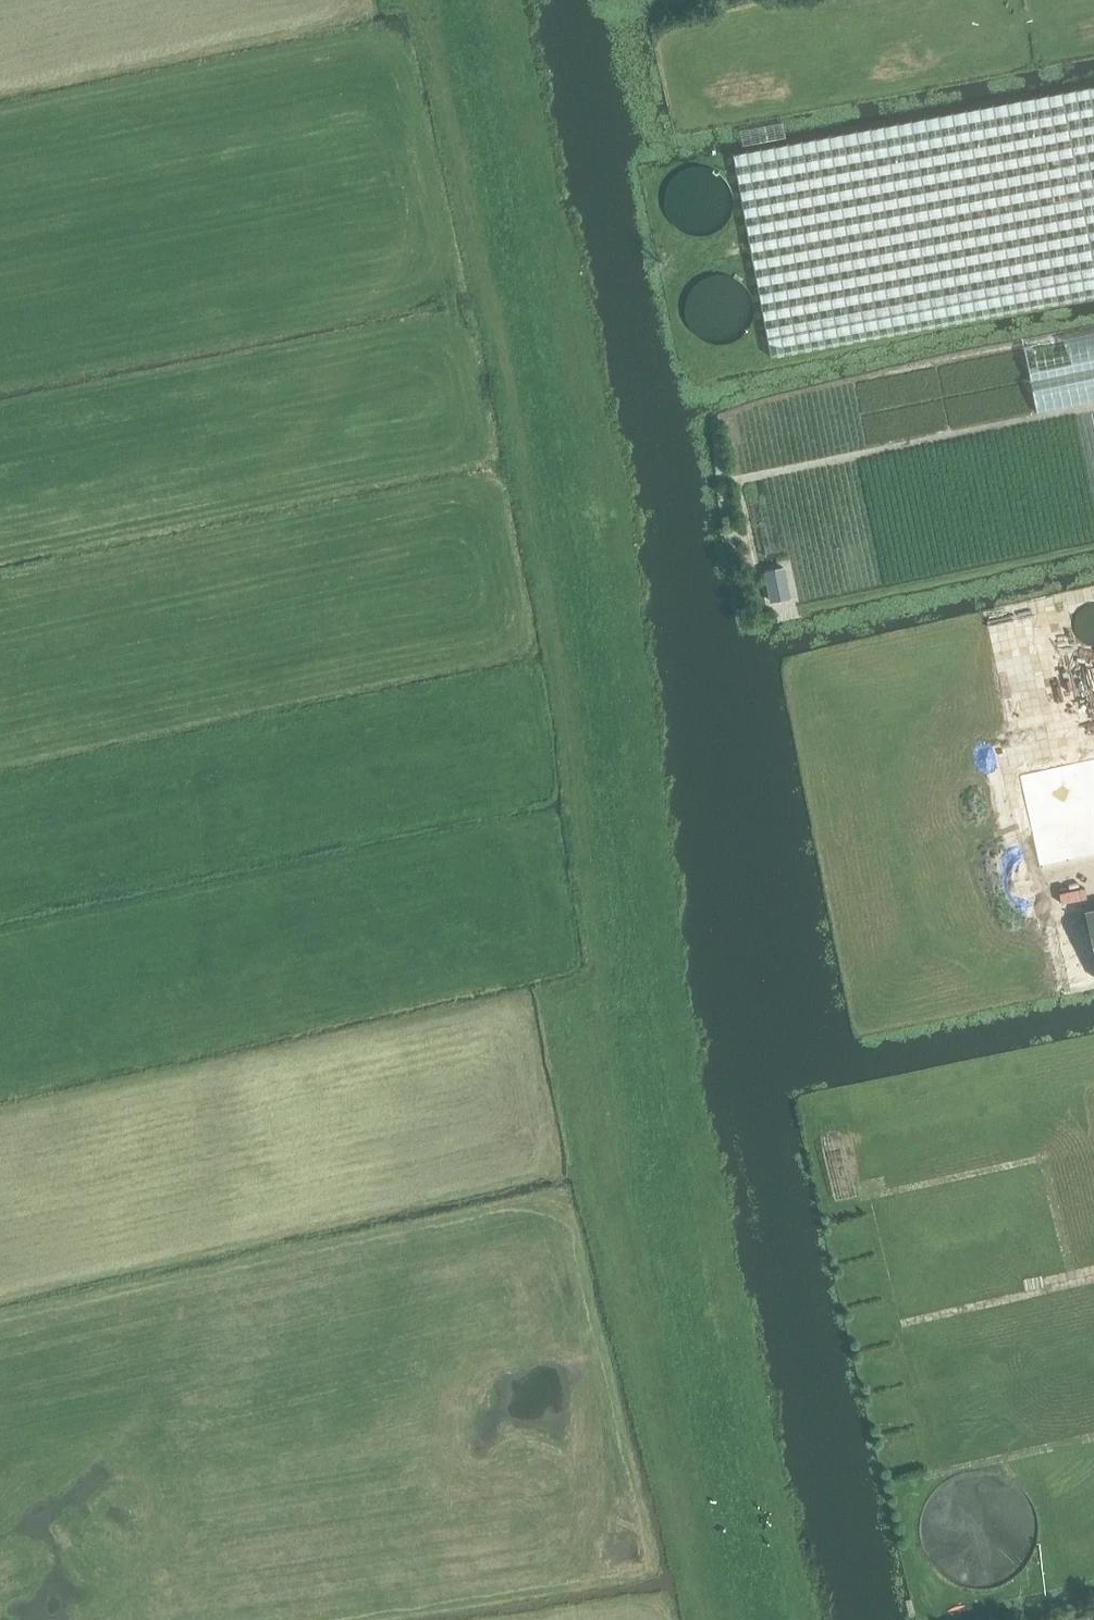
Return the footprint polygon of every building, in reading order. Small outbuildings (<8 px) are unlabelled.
[(734,153),(771,356),(1093,295),(1093,85),(734,153)] [(721,270),(711,271),(702,274),(695,280),(689,287),(685,296),(684,305),(684,314),(688,323),(693,331),(701,337),(709,341),(719,342),(728,341),(737,338),(745,332),(751,325),(755,316),(756,307),(755,298),(752,289),(746,281),(739,275),(730,271),(721,270)] [(786,565),(762,570),(763,571),(769,601),(792,596),(786,565)] [(1089,602),(1081,606),(1076,613),(1074,621),(1075,630),(1080,637),(1088,642),(1093,643),(1093,601),(1089,602)] [(1085,910),(1093,955),(1093,907),(1084,909),(1085,910)] [(858,1193),(842,1130),(819,1135),(834,1199),(858,1193)] [(968,1468),(954,1473),(942,1480),(932,1490),(924,1502),(920,1516),(919,1530),(921,1544),(926,1557),(934,1569),(945,1578),(957,1585),(971,1589),(985,1589),(999,1586),(1012,1580),(1023,1571),(1032,1560),(1038,1547),(1041,1533),(1041,1519),(1037,1506),(1030,1493),(1021,1482),(1009,1474),(996,1469),(982,1467),(968,1468)] [(1061,1619),(1093,1619),(1093,1612),(1061,1619)]
